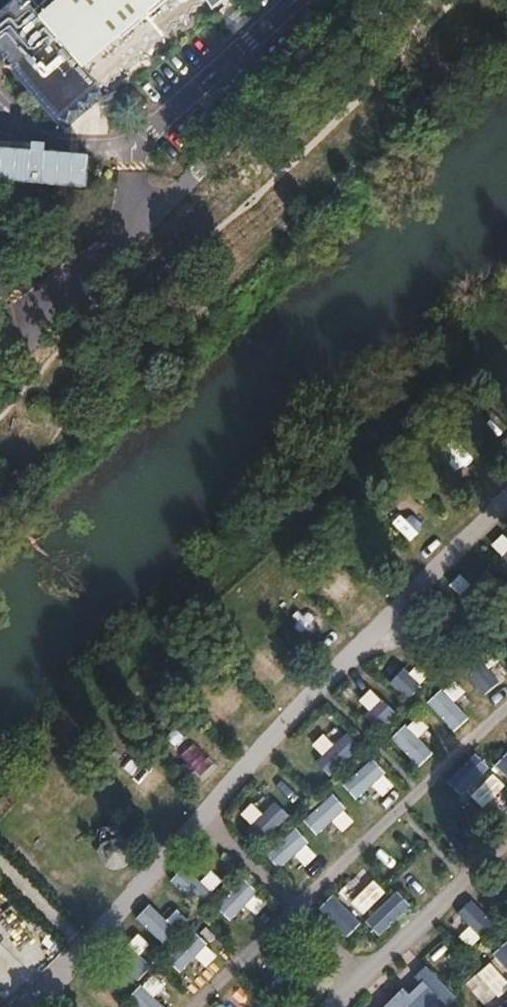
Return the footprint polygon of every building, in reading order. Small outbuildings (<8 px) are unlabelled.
[(0,19),(0,45),(71,126),(75,114),(87,112),(86,104),(93,106),(95,96),(106,95),(105,87),(112,92),(115,79),(127,78),(126,70),(133,73),(135,63),(146,62),(146,54),(153,55),(155,45),(166,44),(164,39),(172,41),(174,29),(185,29),(185,21),(192,24),(194,11),(206,12),(204,1),(206,0),(22,0),(0,19)] [(217,8),(227,0),(209,0),(217,8)] [(0,143),(0,176),(91,187),(95,154),(0,143)] [(496,543),(506,559),(506,535),(496,543)] [(480,614),(506,590),(506,588),(487,565),(458,590),(480,614)] [(506,682),(506,675),(494,652),(466,667),(483,696),(506,682)] [(412,700),(435,674),(418,659),(395,686),(412,700)] [(457,702),(468,693),(456,680),(430,704),(457,733),(473,719),(457,702)] [(359,706),(386,728),(400,712),(373,689),(359,706)] [(416,769),(441,754),(420,720),(395,736),(416,769)] [(312,749),(336,775),(364,749),(340,723),(312,749)] [(451,780),(485,812),(506,789),(506,783),(475,754),(451,780)] [(497,767),(506,776),(506,756),(497,767)] [(377,787),(386,797),(399,786),(375,759),(345,785),(360,802),(377,787)] [(323,840),(353,817),(337,796),(306,819),(323,840)] [(279,801),(266,813),(256,803),(242,816),(266,842),(294,817),(279,801)] [(300,829),(268,853),(281,870),(300,857),(308,867),(321,857),(300,829)] [(203,907),(226,883),(197,856),(174,881),(203,907)] [(351,939),(369,921),(382,934),(408,909),(365,867),(322,911),(351,939)] [(219,908),(234,921),(248,906),(259,916),(271,903),(246,880),(219,908)] [(472,900),(458,914),(471,926),(461,937),(475,950),(499,925),(472,900)] [(191,922),(179,910),(170,920),(153,904),(139,920),(167,947),(191,922)] [(192,930),(169,960),(186,974),(198,959),(211,969),(223,954),(192,930)] [(505,1000),(506,998),(506,948),(480,973),(505,1000)] [(166,988),(155,976),(131,1000),(139,1006),(168,1006),(158,996),(166,988)] [(437,1000),(421,983),(408,996),(402,990),(385,1006),(430,1006),(437,1000)]
